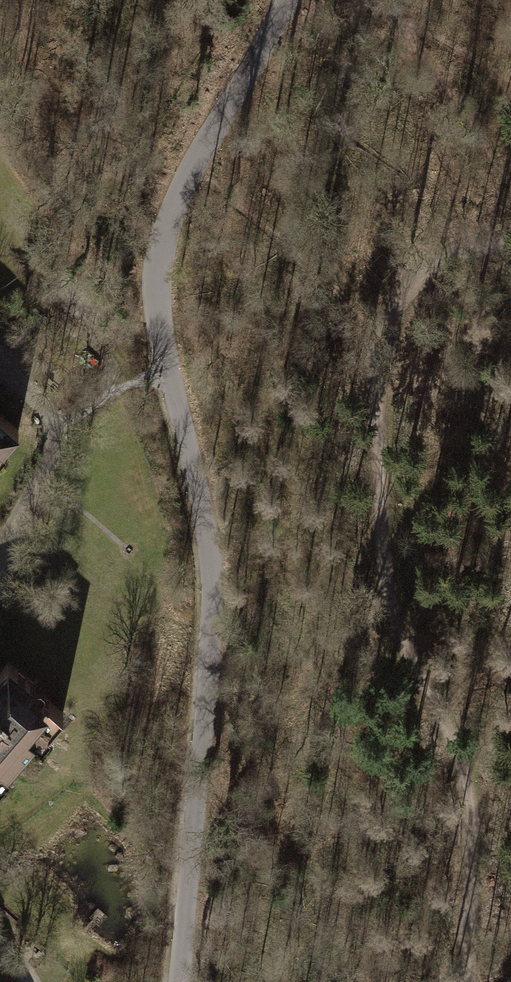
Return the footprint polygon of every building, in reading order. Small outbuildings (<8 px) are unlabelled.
[(3,447),(18,430),(0,415),(0,444),(3,447)] [(1,764),(7,769),(34,738),(32,736),(42,724),(48,729),(63,712),(34,687),(35,683),(8,659),(0,668),(0,765),(1,764)]
